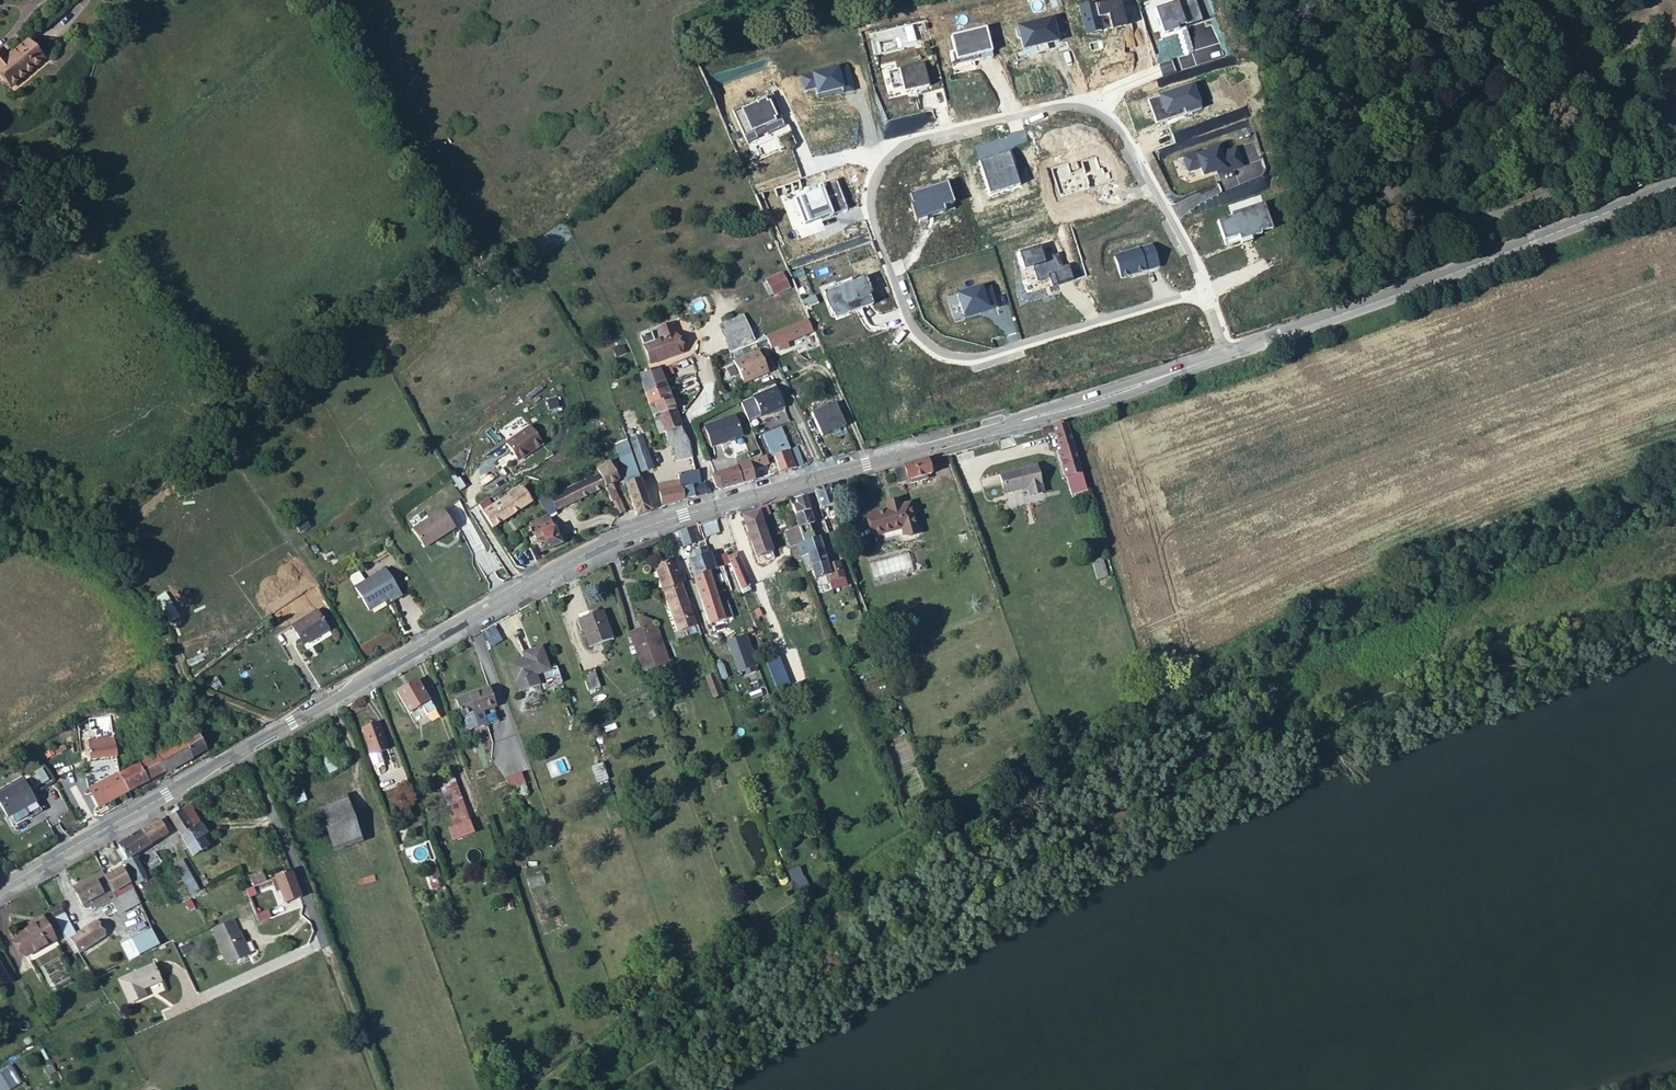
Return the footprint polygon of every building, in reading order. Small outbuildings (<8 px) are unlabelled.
[(1150,17),(1178,11),(1175,0),(1145,0),(1150,17)] [(8,64),(13,59),(20,69),(50,47),(36,27),(13,44),(8,37),(0,43),(0,54),(8,64)] [(1622,183),(1626,192),(1639,186),(1636,177),(1622,183)] [(1475,229),(1481,244),(1490,241),(1484,225),(1475,229)] [(766,278),(773,295),(790,288),(783,271),(766,278)] [(729,351),(752,341),(741,315),(719,325),(729,351)] [(770,347),(771,346),(777,344),(780,349),(788,346),(785,340),(811,330),(806,318),(765,336),(770,347)] [(639,342),(649,366),(679,354),(670,330),(639,342)] [(733,361),(743,383),(768,371),(757,349),(733,361)] [(657,371),(641,377),(658,434),(665,431),(667,443),(671,442),(672,448),(670,448),(670,454),(672,454),(673,457),(691,454),(688,440),(681,425),(674,409),(669,397),(664,384),(660,375),(657,371)] [(775,386),(752,395),(761,415),(783,406),(781,400),(775,386)] [(804,407),(807,415),(821,408),(818,401),(804,407)] [(703,426),(710,446),(741,435),(733,414),(703,426)] [(1080,472),(1065,420),(1064,421),(1053,423),(1051,424),(1059,450),(1057,451),(1065,477),(1070,495),(1086,491),(1084,485),(1080,472)] [(505,441),(518,458),(535,446),(537,449),(544,444),(529,423),(517,433),(505,441)] [(788,469),(803,464),(797,446),(789,448),(782,427),(764,433),(771,454),(779,452),(784,470),(788,469)] [(630,437),(641,472),(652,468),(641,434),(630,437)] [(638,473),(626,438),(614,442),(618,452),(626,483),(633,481),(631,476),(638,473)] [(864,440),(867,448),(875,445),(873,438),(864,440)] [(715,484),(719,488),(739,483),(753,480),(749,468),(766,462),(764,456),(762,456),(711,474),(715,484)] [(604,485),(618,515),(624,512),(610,482),(616,479),(607,460),(596,466),(598,472),(604,485)] [(892,469),(891,469),(896,483),(908,480),(924,475),(927,474),(923,460),(922,460),(908,464),(892,469)] [(658,487),(661,505),(668,503),(684,498),(707,491),(703,482),(700,483),(696,463),(694,463),(675,471),(677,477),(667,480),(657,484),(658,487)] [(998,473),(1002,493),(1028,487),(1030,495),(1041,493),(1035,464),(998,473)] [(554,509),(604,485),(598,472),(548,497),(554,509)] [(626,483),(637,514),(651,509),(638,473),(631,476),(633,481),(626,483)] [(868,476),(860,478),(864,492),(878,488),(874,474),(868,476)] [(482,511),(492,527),(531,500),(521,485),(482,511)] [(813,490),(820,509),(827,506),(833,504),(827,487),(813,490)] [(797,504),(792,506),(795,514),(809,509),(805,497),(795,499),(797,504)] [(867,515),(872,535),(902,526),(904,534),(917,531),(909,502),(900,505),(898,499),(884,503),(886,509),(867,515)] [(756,506),(761,520),(766,518),(763,510),(767,508),(766,503),(759,505),(756,506)] [(756,506),(740,511),(756,555),(771,550),(761,520),(756,506)] [(809,509),(795,514),(798,526),(801,535),(815,530),(809,509)] [(442,511),(411,531),(423,550),(454,529),(442,511)] [(540,552),(560,543),(552,525),(552,526),(547,516),(530,524),(535,534),(532,535),(540,552)] [(718,531),(713,518),(703,522),(700,523),(704,536),(718,531)] [(688,527),(679,530),(684,545),(699,539),(694,525),(688,527)] [(801,535),(798,526),(785,531),(790,546),(795,544),(803,541),(801,535)] [(818,537),(815,530),(801,535),(803,541),(818,537)] [(830,537),(831,541),(838,538),(837,537),(835,532),(828,534),(830,537)] [(1087,539),(1091,554),(1100,551),(1095,536),(1087,539)] [(813,551),(821,548),(818,537),(803,541),(807,553),(813,551)] [(839,552),(842,551),(841,548),(838,538),(831,541),(831,543),(835,550),(839,552)] [(793,557),(796,556),(799,555),(795,544),(790,546),(793,557)] [(715,567),(711,557),(710,554),(708,547),(693,552),(692,555),(693,559),(689,561),(693,572),(694,574),(715,567)] [(801,558),(805,567),(811,565),(815,578),(826,574),(829,581),(832,580),(826,564),(821,548),(813,551),(807,553),(804,554),(800,555),(801,558)] [(751,584),(737,552),(727,556),(726,553),(711,557),(715,567),(723,563),(729,561),(740,588),(751,584)] [(846,583),(838,560),(826,564),(832,580),(829,581),(832,588),(846,583)] [(915,563),(917,570),(925,568),(923,560),(915,563)] [(696,623),(674,561),(660,566),(682,628),(696,623)] [(725,571),(723,563),(715,567),(694,574),(702,596),(702,600),(718,594),(717,590),(722,588),(719,578),(713,580),(711,573),(722,569),(723,571),(725,571)] [(352,587),(366,611),(383,601),(382,599),(385,598),(386,599),(388,602),(398,597),(383,569),(352,587)] [(727,618),(732,616),(726,600),(721,602),(718,594),(702,600),(710,623),(727,618)] [(642,622),(629,627),(641,660),(671,649),(657,611),(653,613),(647,609),(639,612),(642,622)] [(579,618),(589,645),(610,637),(600,610),(579,618)] [(291,626),(302,646),(327,632),(317,612),(291,626)] [(743,660),(749,658),(751,657),(742,631),(740,632),(728,636),(732,648),(735,657),(741,655),(743,660)] [(723,637),(727,650),(732,648),(728,636),(723,637)] [(716,654),(727,650),(723,637),(712,641),(716,654)] [(508,658),(515,677),(549,665),(540,641),(522,647),(524,653),(508,658)] [(766,658),(774,680),(781,677),(773,656),(766,658)] [(883,659),(886,667),(891,665),(889,657),(883,659)] [(594,669),(581,673),(587,689),(600,685),(594,669)] [(219,673),(208,680),(211,684),(214,682),(218,689),(226,684),(219,673)] [(712,673),(704,676),(710,693),(718,691),(712,673)] [(417,679),(397,691),(408,711),(421,704),(426,713),(434,708),(417,679)] [(454,695),(461,713),(494,701),(488,683),(454,695)] [(864,692),(867,701),(876,698),(873,688),(864,692)] [(119,773),(128,790),(206,749),(191,722),(174,731),(176,736),(153,748),(156,754),(119,773)] [(371,758),(376,772),(386,768),(380,754),(387,752),(377,724),(362,730),(372,757),(371,758)] [(116,756),(113,734),(87,737),(91,759),(116,756)] [(330,753),(322,757),(329,773),(337,770),(330,753)] [(591,766),(598,784),(609,780),(603,762),(591,766)] [(750,773),(755,786),(762,783),(758,770),(750,773)] [(510,789),(526,782),(522,771),(505,778),(510,789)] [(119,795),(128,790),(119,773),(118,772),(99,783),(88,789),(97,807),(119,795)] [(439,780),(448,807),(457,803),(447,777),(439,780)] [(11,826),(20,821),(40,810),(24,779),(0,792),(0,805),(11,826)] [(294,803),(306,800),(302,785),(290,787),(294,803)] [(457,803),(448,807),(455,825),(463,822),(457,803)] [(193,829),(180,837),(186,847),(192,856),(207,847),(200,836),(206,833),(189,805),(181,810),(193,829)] [(322,814),(330,841),(358,832),(349,805),(322,814)] [(181,810),(169,817),(180,837),(193,829),(181,810)] [(167,833),(159,819),(140,830),(148,845),(150,844),(167,833)] [(11,826),(14,832),(23,827),(20,821),(11,826)] [(148,845),(140,830),(117,844),(119,848),(126,858),(132,855),(148,845)] [(119,848),(116,850),(122,861),(126,858),(119,848)] [(126,858),(122,861),(133,881),(143,875),(132,855),(126,858)] [(428,866),(430,889),(440,888),(437,865),(428,866)] [(185,866),(177,870),(189,892),(196,888),(189,876),(190,875),(185,866)] [(788,870),(795,892),(808,888),(801,866),(788,870)] [(121,867),(104,877),(115,897),(133,888),(121,867)] [(254,886),(266,880),(261,868),(249,874),(254,886)] [(104,877),(101,871),(72,886),(81,905),(91,900),(92,903),(95,908),(115,897),(104,877)] [(285,902),(299,897),(289,871),(272,878),(277,891),(281,889),(285,902)] [(254,886),(245,889),(248,896),(256,893),(254,886)] [(76,950),(78,952),(104,936),(96,923),(89,928),(87,925),(75,933),(59,904),(50,909),(66,939),(69,937),(76,950)] [(258,922),(271,917),(268,909),(254,914),(258,922)] [(236,915),(216,923),(221,934),(241,926),(236,915)] [(13,935),(25,955),(54,939),(40,916),(26,924),(28,927),(13,935)] [(220,935),(233,965),(242,962),(247,960),(255,956),(242,925),(241,926),(221,934),(220,935)] [(139,955),(158,945),(152,930),(132,939),(139,955)] [(12,980),(0,961),(0,987),(12,980)] [(117,981),(129,1005),(144,998),(140,991),(159,982),(151,965),(117,981)]
